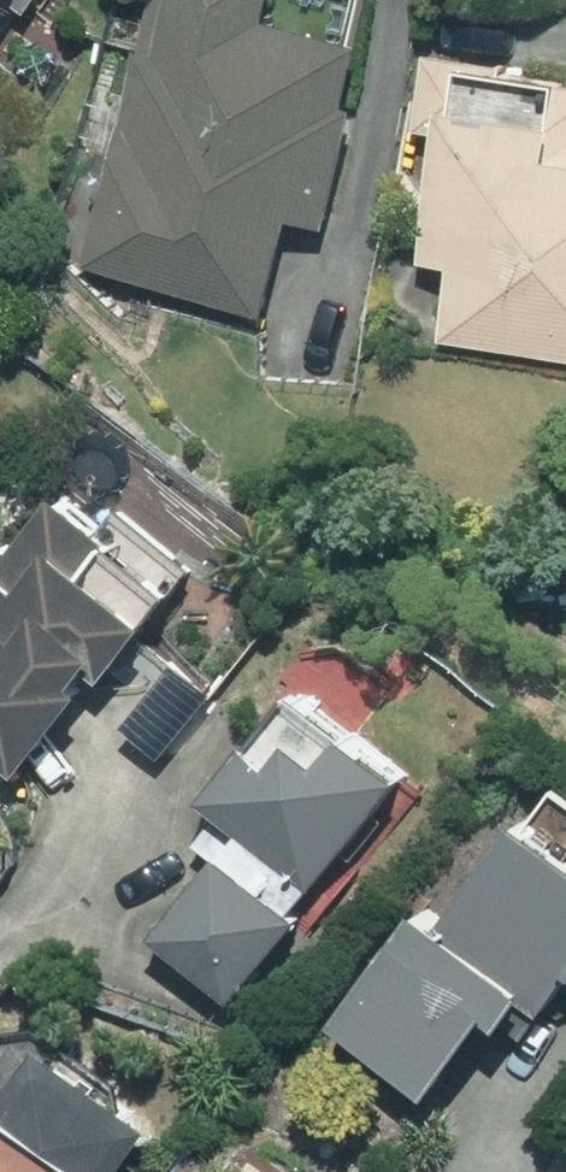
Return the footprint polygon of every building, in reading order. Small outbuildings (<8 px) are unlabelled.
[(21,0),(0,0),(0,29),(21,0)] [(38,11),(46,0),(22,0),(38,11)] [(142,71),(88,268),(272,320),(300,222),(334,232),(366,113),(359,109),(376,49),(366,45),(379,0),(162,0),(142,71)] [(565,363),(565,84),(508,76),(509,69),(432,57),(419,135),(449,139),(430,267),(458,273),(447,344),(565,363)] [(22,780),(180,598),(65,498),(17,552),(9,543),(0,553),(0,761),(22,780)] [(549,574),(520,579),(524,604),(554,599),(549,574)] [(295,915),(407,784),(303,695),(209,805),(248,838),(159,942),(235,1006),(305,925),(295,915)] [(435,1096),(480,1035),(497,1047),(512,1026),(529,1039),(565,990),(565,846),(530,818),(447,927),(424,911),(339,1023),(435,1096)] [(156,1127),(50,1048),(3,1112),(0,1112),(0,1171),(123,1171),(156,1127)]
